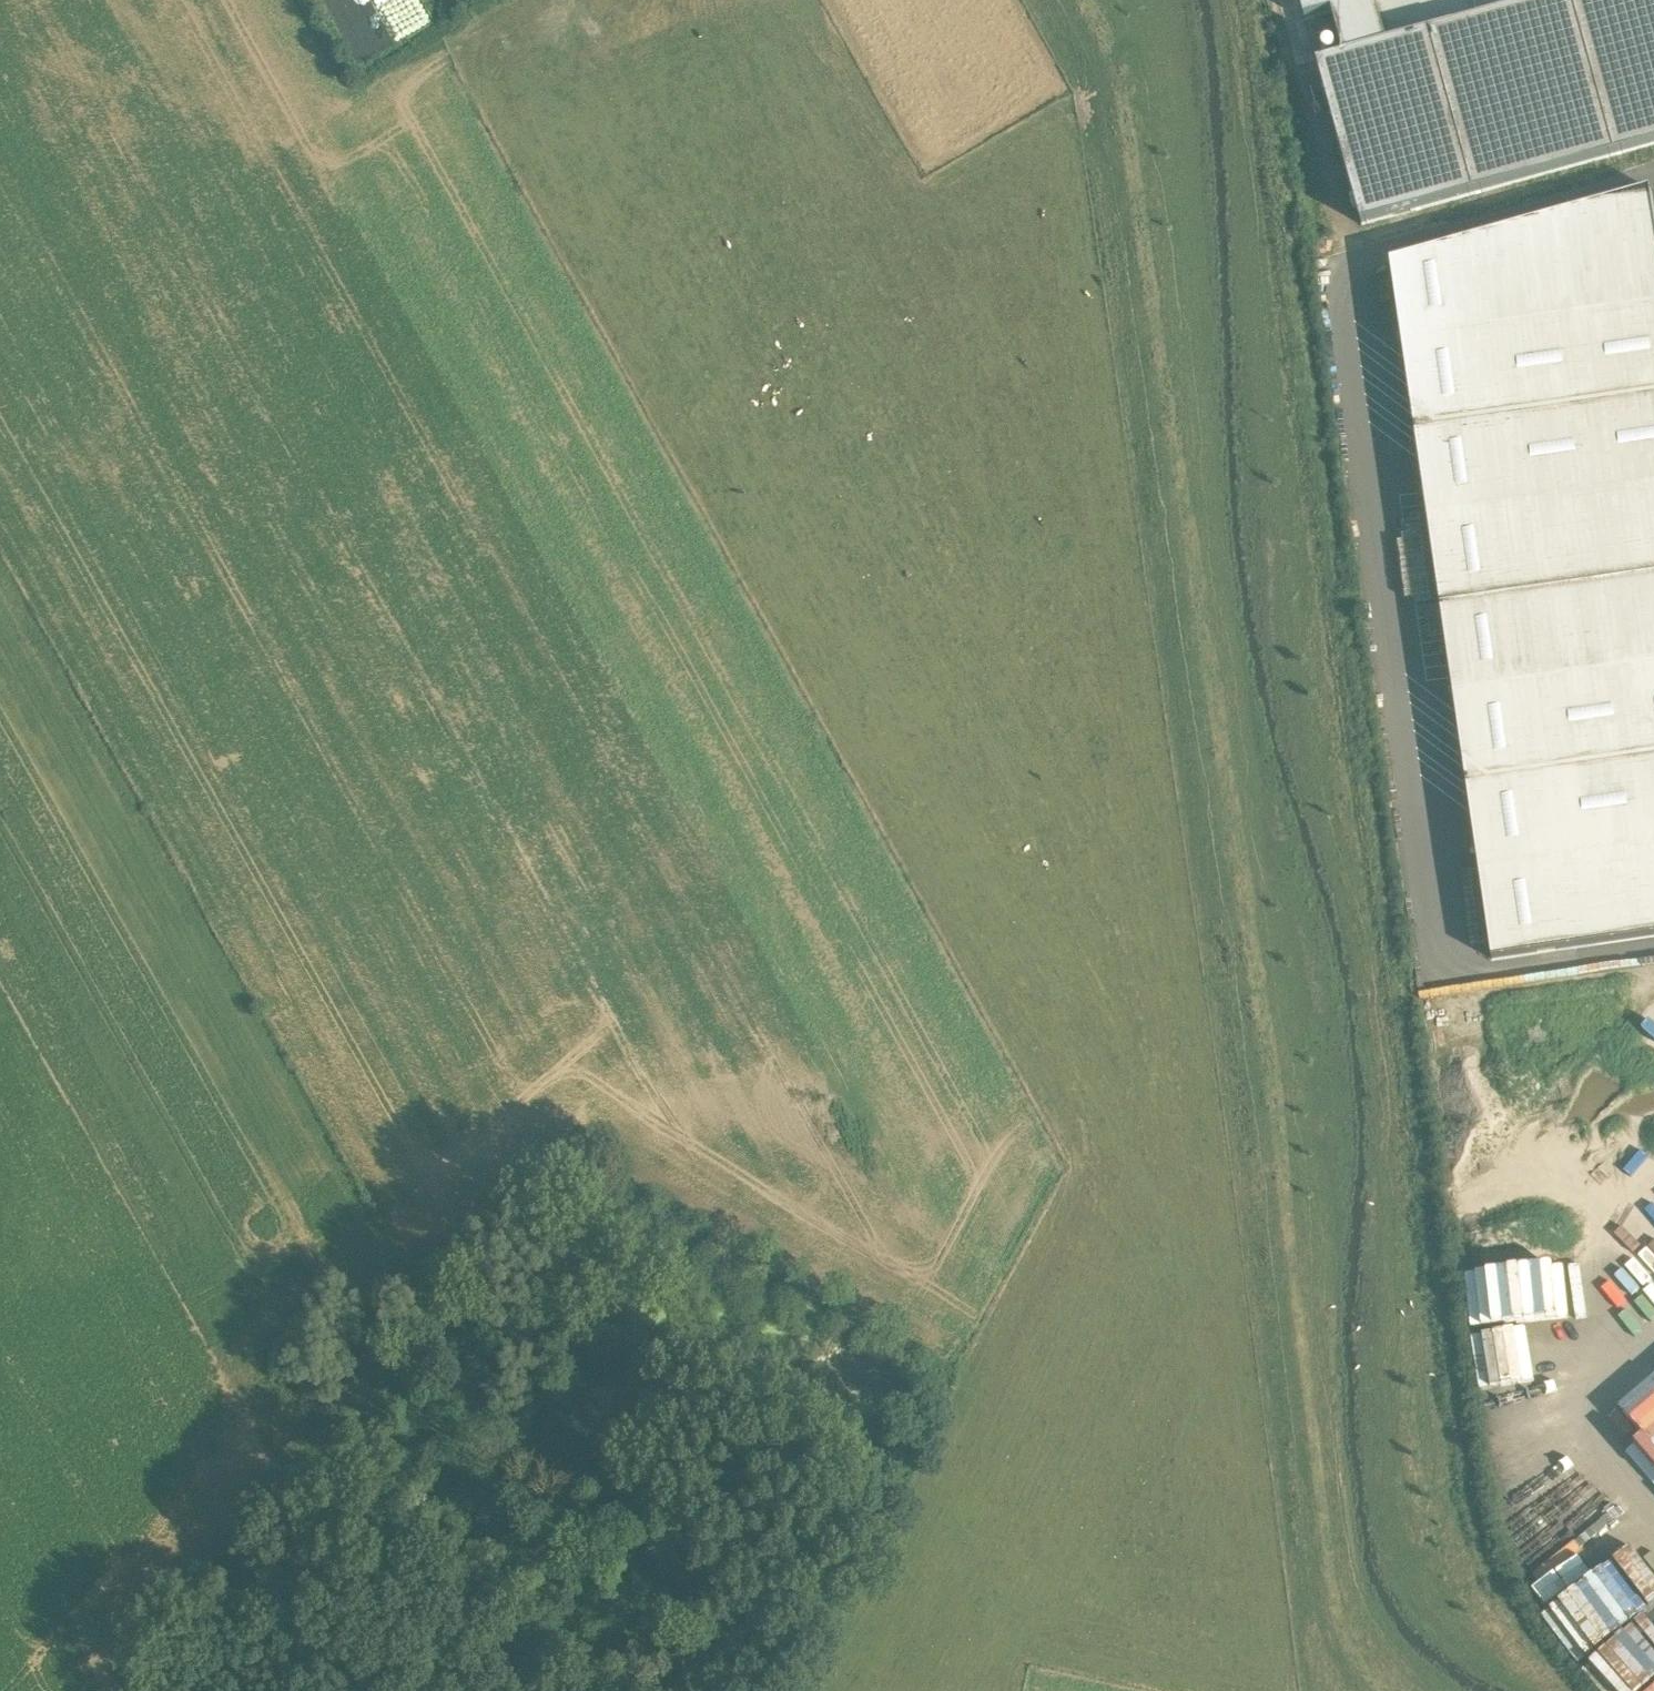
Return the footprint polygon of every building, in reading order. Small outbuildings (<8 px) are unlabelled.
[(1389,44),(1376,0),(1300,0),(1306,20),(1333,13),(1345,57),(1317,64),(1363,226),(1653,145),(1653,0),(1556,0),(1389,44)] [(1476,18),(1541,0),(1471,0),(1476,18)] [(1386,263),(1435,606),(1653,575),(1653,227),(1648,189),(1386,263)] [(1435,606),(1486,960),(1653,936),(1653,575),(1435,606)]
